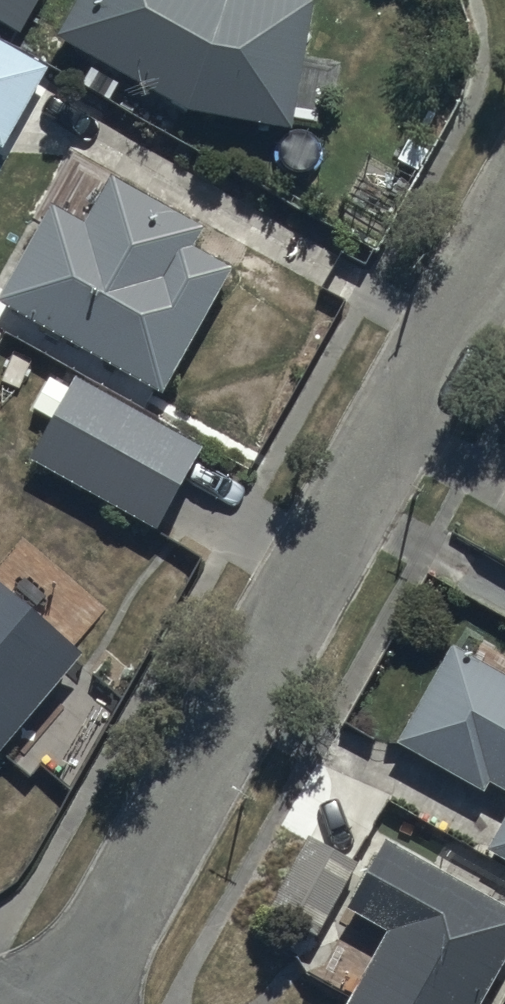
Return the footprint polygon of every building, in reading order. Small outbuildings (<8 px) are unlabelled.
[(17,39),(40,0),(0,0),(0,29),(17,39)] [(70,49),(193,119),(292,138),(311,19),(237,9),(223,0),(98,0),(70,49)] [(0,60),(0,154),(42,84),(0,60)] [(7,319),(161,407),(228,290),(188,267),(200,245),(121,200),(94,247),(59,227),(7,319)] [(201,466),(86,401),(44,472),(159,537),(201,466)] [(0,608),(0,770),(80,676),(0,608)] [(455,671),(409,756),(488,798),(492,790),(504,796),(504,697),(455,671)] [(320,938),(353,880),(313,859),(279,920),(320,938)] [(504,991),(504,929),(391,868),(357,931),(397,952),(369,1003),(498,1003),(504,991)]
